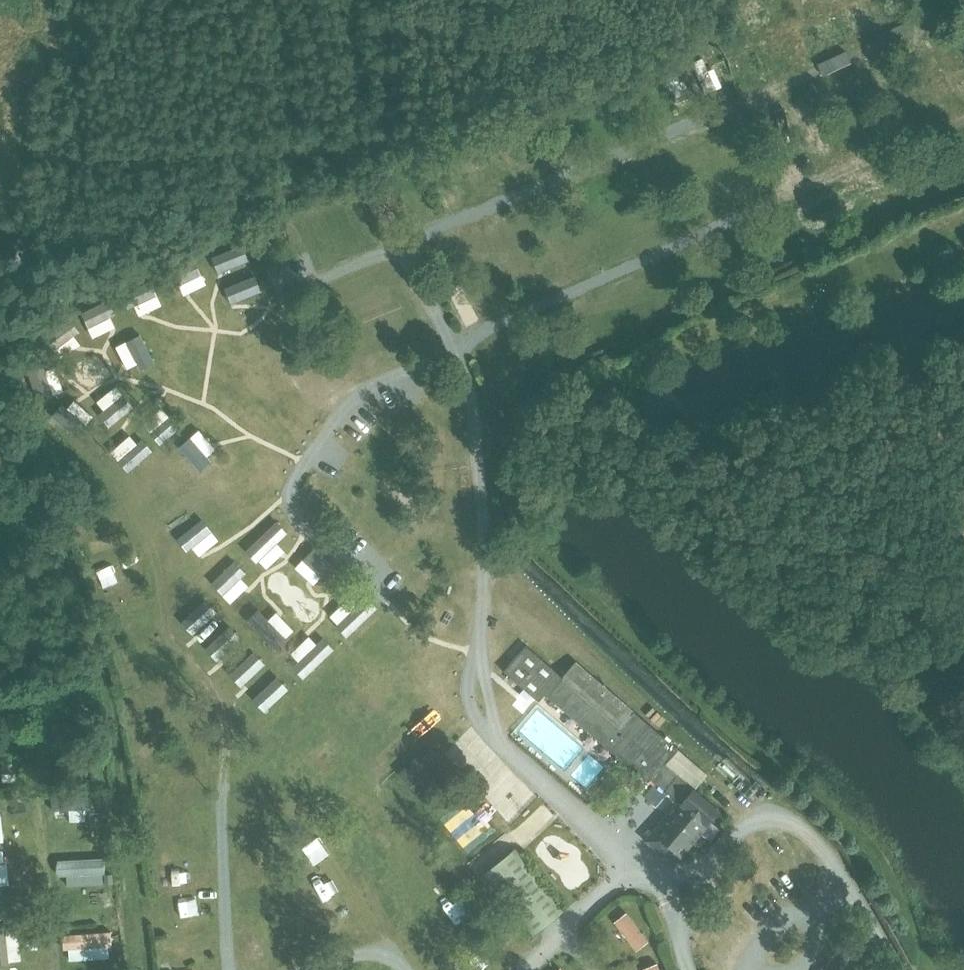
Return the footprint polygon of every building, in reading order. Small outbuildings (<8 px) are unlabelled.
[(703,59),(692,64),(706,95),(716,90),(712,81),(716,79),(713,72),(709,74),(703,59)] [(949,75),(955,91),(963,88),(963,69),(949,75)] [(675,70),(663,75),(676,104),(687,99),(684,90),(688,89),(685,81),(680,83),(675,70)] [(228,242),(203,261),(214,275),(239,255),(228,242)] [(186,292),(199,278),(189,270),(177,284),(186,292)] [(247,270),(215,279),(221,298),(252,288),(247,270)] [(140,313),(152,300),(141,290),(129,303),(140,313)] [(101,310),(76,322),(84,338),(109,325),(101,310)] [(405,313),(394,316),(398,334),(409,332),(405,313)] [(133,329),(107,339),(117,367),(143,358),(133,329)] [(107,379),(86,395),(100,413),(120,397),(107,379)] [(64,393),(43,411),(62,432),(83,413),(64,393)] [(169,443),(191,463),(209,445),(188,424),(169,443)] [(108,455),(129,439),(121,429),(100,445),(108,455)] [(135,436),(109,456),(117,466),(142,446),(135,436)] [(191,510),(168,530),(189,555),(212,535),(191,510)] [(282,548),(269,536),(279,526),(265,514),(235,546),(261,571),(282,548)] [(285,562),(307,583),(326,562),(304,542),(285,562)] [(208,585),(235,572),(227,557),(201,570),(208,585)] [(127,559),(100,567),(107,592),(135,584),(127,559)] [(218,596),(241,584),(235,573),(213,586),(218,596)] [(182,588),(173,595),(182,608),(192,600),(202,612),(211,605),(186,574),(177,582),(182,588)] [(335,597),(320,610),(327,619),(342,605),(335,597)] [(267,606),(259,613),(248,602),(237,613),(266,644),(286,625),(267,606)] [(220,620),(198,639),(206,647),(213,641),(219,648),(228,640),(223,633),(228,629),(220,620)] [(295,665),(322,641),(309,625),(281,650),(295,665)] [(226,655),(233,668),(251,658),(244,646),(226,655)] [(664,763),(676,748),(575,662),(562,677),(526,646),(504,672),(539,702),(545,694),(647,782),(651,778),(677,801),(644,840),(660,854),(661,853),(675,865),(707,827),(705,825),(719,810),(695,789),(664,763)] [(256,708),(280,686),(266,671),(243,693),(256,708)] [(87,684),(72,686),(78,724),(93,722),(87,684)] [(425,744),(395,772),(423,801),(452,773),(425,744)] [(664,763),(695,789),(707,774),(676,748),(664,763)] [(454,842),(483,816),(462,793),(433,818),(454,842)] [(90,799),(48,801),(49,814),(58,814),(58,823),(74,822),(73,813),(90,813),(90,799)] [(516,848),(482,875),(531,937),(565,910),(516,848)] [(160,885),(192,874),(187,862),(175,866),(172,856),(153,863),(160,885)] [(93,860),(56,862),(57,874),(64,873),(65,884),(87,883),(86,872),(93,872),(93,860)] [(0,865),(0,886),(10,885),(8,865),(0,865)] [(626,913),(614,922),(636,951),(648,942),(626,913)] [(111,933),(62,936),(63,951),(69,951),(69,961),(109,959),(109,948),(112,947),(111,933)]
